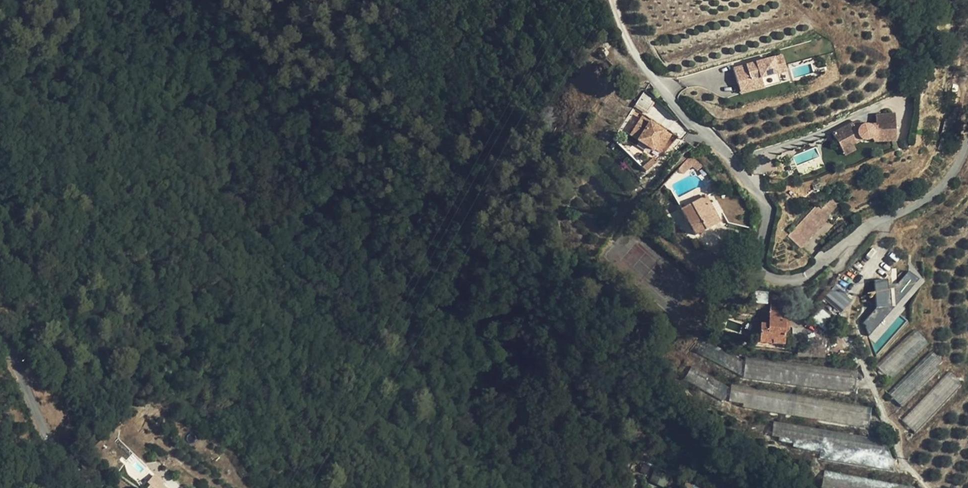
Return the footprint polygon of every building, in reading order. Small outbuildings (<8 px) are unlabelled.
[(784,55),(734,64),(739,91),(789,81),(784,55)] [(658,96),(646,89),(635,105),(647,113),(658,96)] [(894,114),(876,115),(876,124),(863,125),(861,121),(860,120),(857,120),(833,133),(841,148),(851,142),(852,145),(862,139),(864,140),(867,140),(869,140),(871,139),(874,143),(895,142),(894,114)] [(642,116),(632,131),(642,137),(640,140),(661,153),(673,134),(652,120),(651,122),(642,116)] [(956,123),(944,121),(942,133),(954,136),(956,123)] [(851,142),(841,148),(844,153),(853,148),(852,145),(851,142)] [(678,170),(683,175),(694,156),(692,156),(691,156),(690,157),(682,165),(678,170)] [(695,157),(694,156),(683,175),(693,166),(693,167),(698,170),(704,166),(696,158),(695,157)] [(681,209),(695,236),(720,222),(706,196),(681,209)] [(816,207),(785,237),(796,249),(828,219),(816,207)] [(871,289),(883,301),(861,324),(872,334),(923,281),(910,269),(895,285),(884,275),(871,289)] [(840,313),(852,300),(836,285),(824,298),(840,313)] [(830,332),(838,323),(820,308),(811,319),(824,331),(830,332)] [(784,346),(784,337),(786,317),(786,314),(769,312),(762,311),(759,343),(784,346)] [(799,336),(790,335),(789,345),(798,346),(799,336)] [(691,367),(684,380),(723,401),(729,388),(691,367)] [(891,391),(896,401),(914,392),(909,382),(891,391)] [(742,407),(868,428),(872,407),(731,384),(729,401),(743,404),(742,407)] [(898,471),(887,438),(774,421),(772,436),(785,438),(784,441),(797,443),(796,447),(821,451),(819,458),(898,471)] [(614,470),(627,479),(631,473),(618,464),(614,470)] [(824,487),(913,487),(912,486),(825,470),(822,486),(824,487)] [(145,487),(167,487),(155,476),(144,487),(145,487)] [(164,484),(169,487),(181,487),(170,478),(164,484)]
